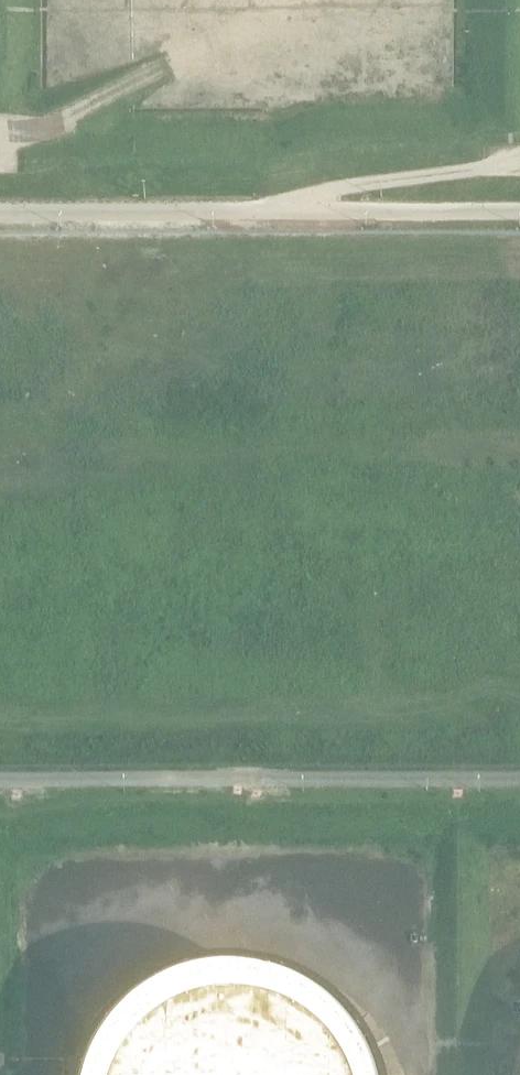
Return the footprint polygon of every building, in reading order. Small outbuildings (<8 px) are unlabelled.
[(373,1033),(340,995),(297,969),(244,958),(191,966),(143,991),(106,1030),(87,1074),(391,1074),(373,1033)]
